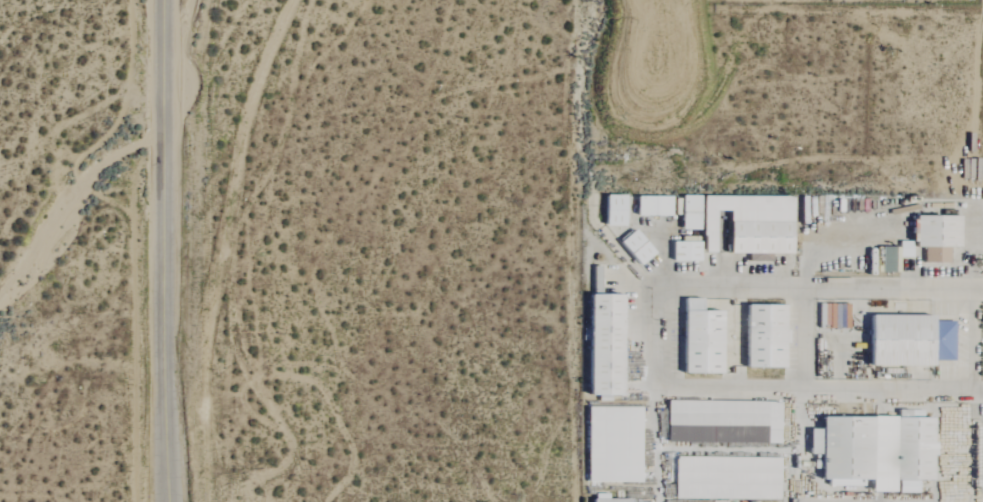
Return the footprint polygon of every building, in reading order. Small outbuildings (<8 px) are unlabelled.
[(621,226),(621,195),(602,196),(602,226),(621,226)] [(698,251),(699,195),(789,196),(788,255),(725,254),(725,210),(711,209),(710,252),(698,251)] [(668,196),(667,216),(633,215),(634,196),(668,196)] [(695,196),(694,230),(677,230),(678,196),(695,196)] [(955,247),(955,216),(912,216),(911,247),(922,247),(922,262),(947,262),(947,247),(955,247)] [(631,230),(650,253),(636,265),(616,242),(631,230)] [(910,242),(897,241),(897,257),(910,258),(910,242)] [(668,242),(668,260),(696,261),(696,242),(668,242)] [(878,273),(892,273),(891,247),(878,247),(878,273)] [(616,395),(617,295),(584,295),(583,394),(616,395)] [(681,298),(679,372),(716,373),(717,312),(698,312),(698,298),(681,298)] [(819,326),(835,326),(834,304),(818,304),(819,326)] [(780,306),(779,368),(742,367),(743,305),(780,306)] [(865,316),(865,366),(927,366),(927,361),(953,361),(953,320),(927,320),(927,316),(865,316)] [(777,402),(777,444),(664,443),(665,401),(777,402)] [(637,407),(637,482),(585,482),(585,408),(637,407)] [(928,480),(929,418),(818,417),(818,430),(806,430),(806,455),(818,455),(817,480),(867,480),(867,492),(891,492),(891,479),(928,480)] [(776,458),(776,500),(672,499),(672,457),(776,458)]
